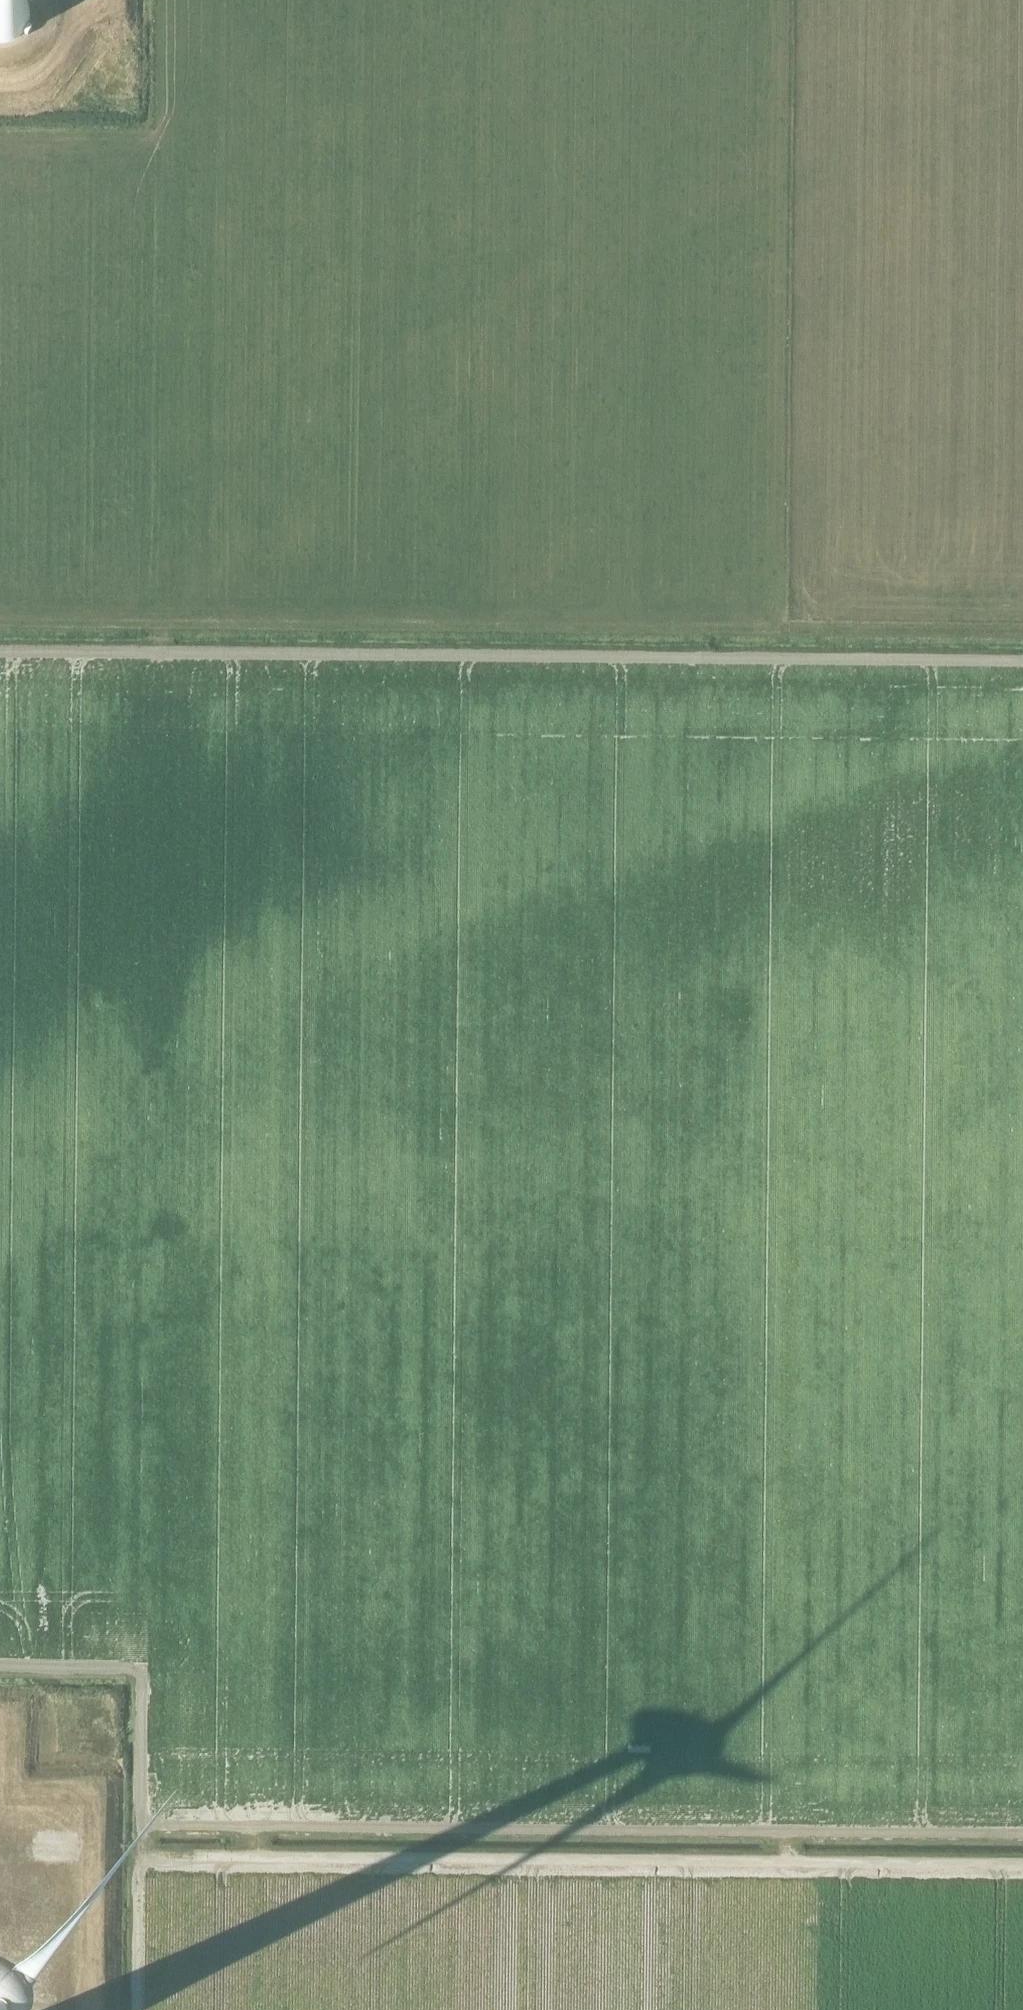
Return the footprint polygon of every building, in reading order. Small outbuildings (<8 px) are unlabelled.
[(8,45),(17,41),(25,35),(31,27),(34,18),(34,8),(32,0),(0,0),(0,45),(8,45)]
